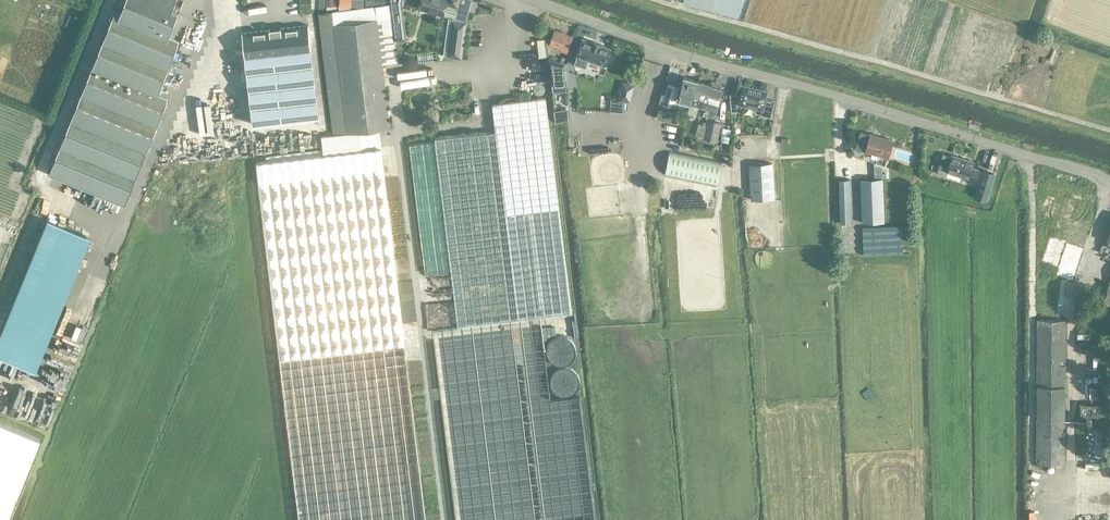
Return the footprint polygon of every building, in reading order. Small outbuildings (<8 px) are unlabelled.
[(120,13),(115,11),(70,121),(49,173),(125,204),(146,152),(168,99),(157,95),(178,43),(168,39),(178,13),(172,11),(177,0),(126,0),(120,13)] [(327,5),(327,9),(337,9),(338,0),(326,0),(326,5),(327,5)] [(469,10),(475,11),(478,1),(474,0),(420,0),(418,7),(443,14),(449,16),(443,54),(462,57),(469,10)] [(323,154),(257,162),(280,357),(405,342),(381,148),(379,128),(390,127),(382,62),(398,60),(392,8),(391,3),(319,12),(333,134),(321,135),(323,154)] [(308,25),(308,24),(281,28),(281,27),(280,27),(270,28),(269,28),(269,29),(242,32),(242,33),(245,54),(253,124),(319,116),(311,47),(311,46),(308,25)] [(555,28),(549,44),(567,50),(572,35),(555,28)] [(609,48),(583,38),(577,55),(574,63),(585,68),(589,59),(603,65),(609,48)] [(552,58),(551,89),(566,89),(567,59),(552,58)] [(693,94),(696,80),(684,77),(680,90),(681,91),(679,94),(687,96),(688,93),(693,94)] [(632,99),(634,81),(622,80),(620,98),(632,99)] [(723,88),(710,85),(710,84),(696,80),(693,94),(691,103),(710,109),(713,100),(719,102),(723,88)] [(662,104),(673,107),(680,86),(669,82),(662,104)] [(767,90),(742,84),(737,103),(762,109),(761,113),(770,115),(774,100),(766,98),(767,90)] [(611,97),(611,110),(624,110),(624,98),(611,97)] [(545,98),(492,104),(495,130),(435,137),(458,326),(572,312),(545,98)] [(555,111),(557,119),(568,117),(567,108),(555,111)] [(722,122),(714,120),(706,118),(703,138),(717,141),(722,122)] [(723,127),(720,140),(729,142),(731,129),(723,127)] [(888,156),(893,140),(870,134),(861,131),(856,148),(866,151),(866,150),(872,151),(871,157),(877,158),(879,153),(888,156)] [(670,150),(665,175),(718,186),(722,161),(670,150)] [(976,184),(981,169),(973,167),(975,161),(951,153),(946,171),(967,178),(966,181),(976,184)] [(750,164),(751,199),(773,198),(772,163),(750,164)] [(875,178),(882,178),(881,165),(874,163),(875,178)] [(995,172),(983,169),(974,196),(986,200),(995,172)] [(882,178),(875,178),(861,179),(862,222),(884,221),(882,178)] [(840,223),(852,223),(850,179),(838,179),(840,223)] [(0,337),(0,356),(39,369),(87,232),(42,217),(0,337)] [(862,226),(863,255),(903,253),(901,225),(862,226)] [(1036,418),(1036,463),(1065,463),(1065,419),(1065,385),(1066,319),(1061,319),(1067,279),(1073,281),(1084,248),(1062,241),(1064,234),(1052,230),(1041,261),(1058,267),(1055,275),(1062,277),(1061,282),(1058,281),(1057,290),(1060,291),(1056,319),(1037,319),(1037,385),(1037,418),(1036,418)] [(578,398),(548,401),(540,321),(431,334),(455,519),(593,519),(578,398)] [(573,369),(569,335),(549,337),(551,361),(564,360),(566,374),(561,375),(562,382),(555,383),(555,390),(575,388),(573,369)] [(1099,401),(1081,402),(1081,416),(1100,416),(1099,401)] [(38,438),(0,422),(0,519),(5,519),(38,438)]
